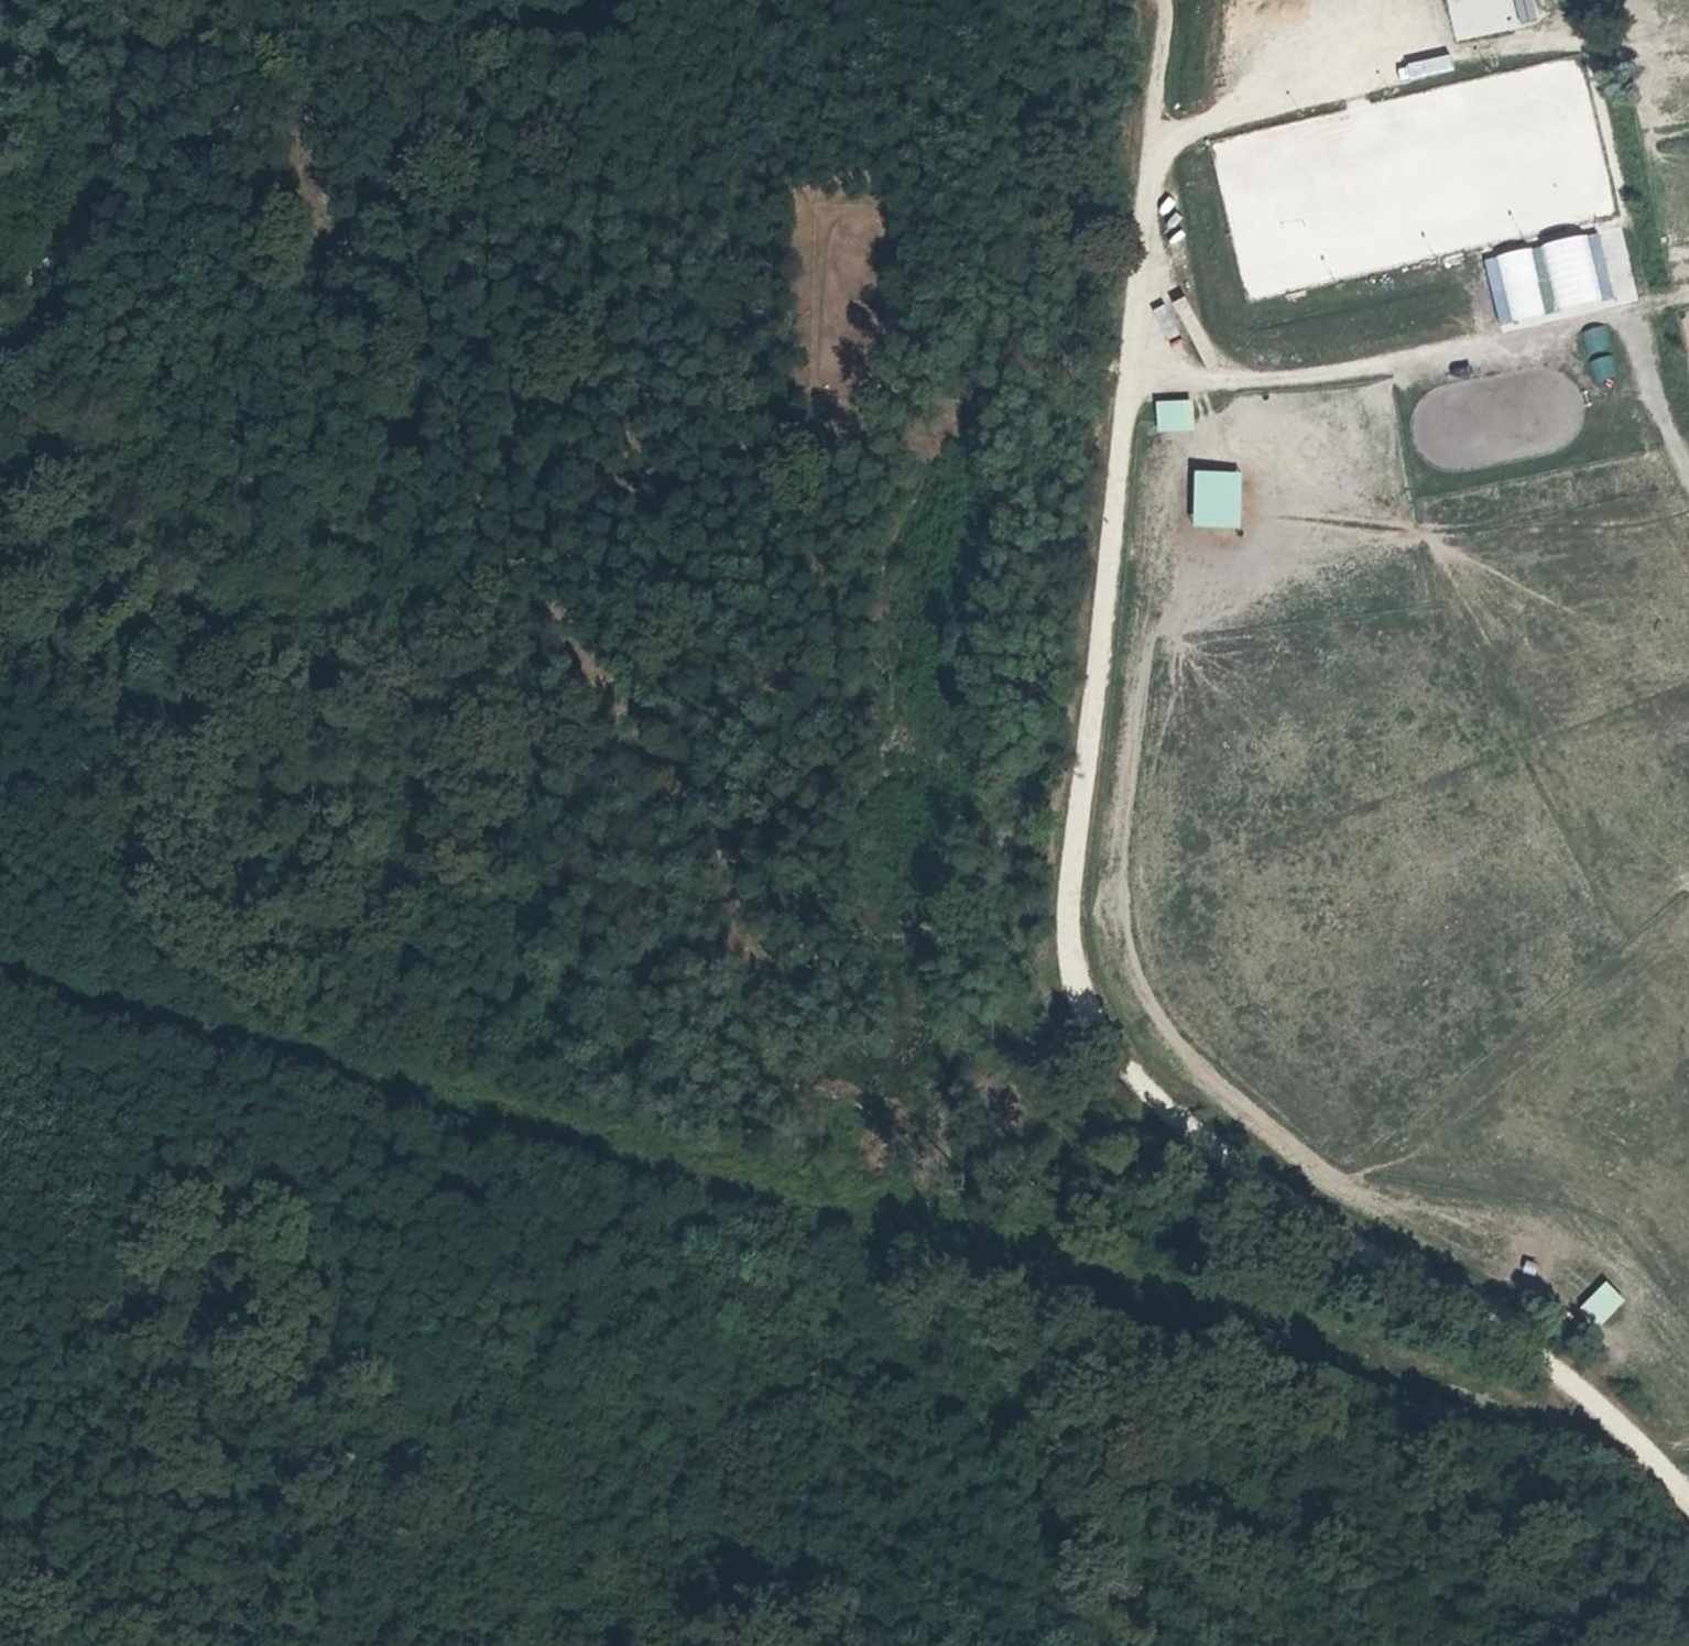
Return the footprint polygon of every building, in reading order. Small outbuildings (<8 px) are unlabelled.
[(1456,40),(1538,20),(1533,0),(1445,0),(1456,40)] [(1209,134),(1241,296),(1446,255),(1442,233),(1472,227),(1474,238),(1611,211),(1583,69),(1542,77),(1540,69),(1209,134)] [(1595,231),(1485,253),(1499,325),(1610,302),(1595,231)] [(1605,324),(1583,327),(1586,351),(1609,347),(1605,324)] [(1612,354),(1590,357),(1593,380),(1615,377),(1612,354)] [(1190,398),(1152,399),(1153,431),(1191,430),(1190,398)]
